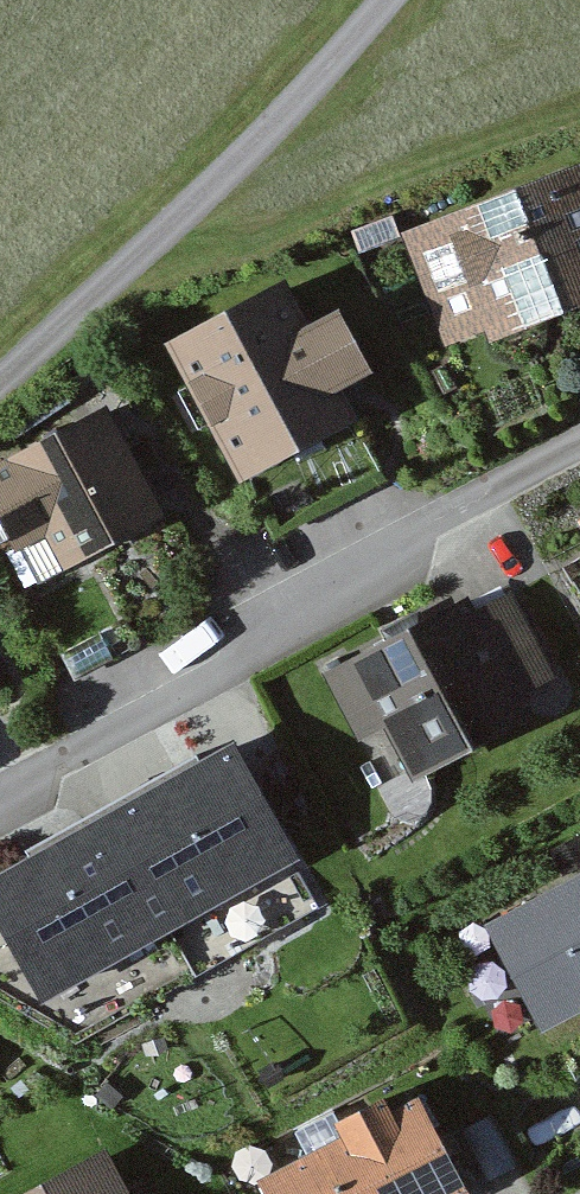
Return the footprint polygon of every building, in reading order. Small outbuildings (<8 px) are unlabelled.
[(397,221),(442,340),(579,288),(579,152),(397,221)] [(301,287),(185,347),(260,489),(372,430),(359,406),(398,385),(362,317),(327,336),(301,287)] [(0,476),(0,512),(25,559),(74,533),(92,567),(176,522),(118,413),(0,476)] [(451,594),(322,664),(361,734),(389,718),(421,776),(531,716),(518,693),(555,673),(511,591),(463,617),(451,594)] [(231,734),(0,862),(0,903),(43,980),(291,842),(231,734)] [(503,926),(561,1036),(579,1026),(579,885),(503,926)] [(282,1184),(287,1193),(494,1193),(443,1098),(413,1114),(404,1098),(347,1128),(356,1145),(282,1184)] [(42,1193),(146,1193),(122,1150),(42,1193)]
